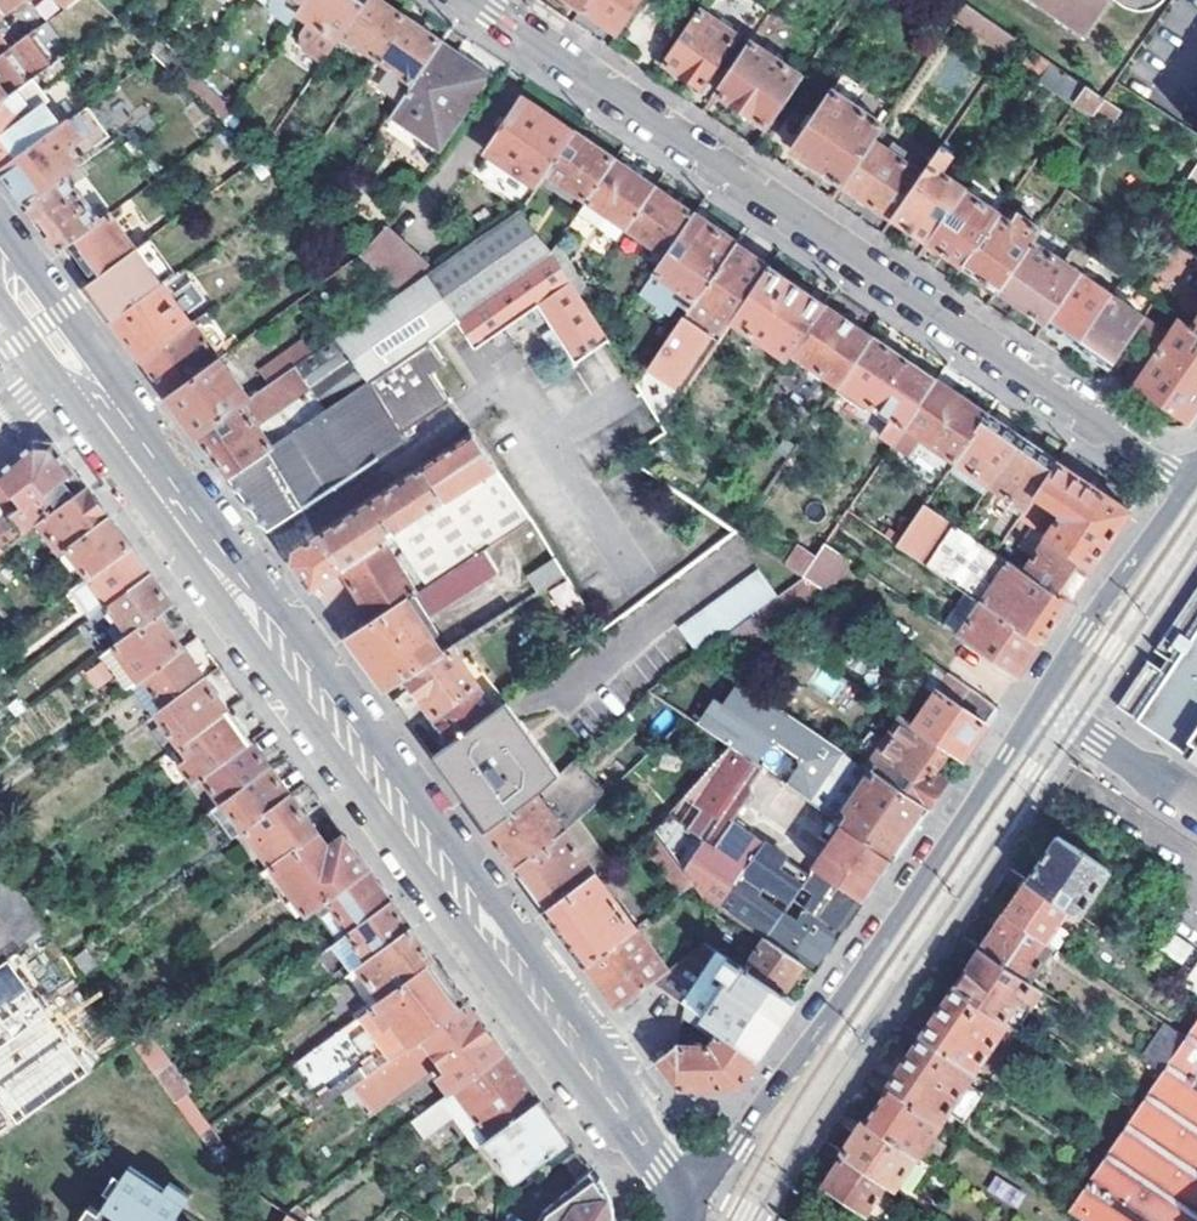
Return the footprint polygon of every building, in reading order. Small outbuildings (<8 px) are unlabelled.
[(24,0),(0,0),(0,18),(24,0)] [(342,40),(346,34),(369,0),(310,0),(306,6),(302,12),(342,40)] [(346,34),(380,58),(408,18),(382,0),(369,0),(346,34)] [(584,8),(590,0),(572,0),(584,8)] [(641,0),(590,0),(584,8),(618,33),(641,0)] [(1073,36),(1078,29),(1090,37),(1115,0),(1022,0),(1073,36)] [(967,5),(957,19),(1008,54),(1018,40),(967,5)] [(700,11),(664,63),(702,88),(723,56),(736,66),(752,43),(755,39),(741,29),(735,35),(700,11)] [(444,43),(408,18),(380,58),(416,83),(444,43)] [(1085,44),(1090,37),(1078,29),(1073,36),(1085,44)] [(40,30),(6,54),(0,59),(0,106),(61,60),(40,30)] [(416,83),(394,116),(416,130),(420,123),(446,141),(448,137),(455,142),(468,124),(461,120),(491,76),(444,43),(416,83)] [(716,94),(767,128),(803,77),(752,43),(736,66),(716,94)] [(1034,51),(1026,62),(1044,76),(1052,63),(1034,51)] [(0,106),(0,161),(6,169),(65,124),(44,95),(79,67),(70,54),(61,60),(0,106)] [(237,111),(199,74),(191,86),(229,123),(237,111)] [(1086,87),(1077,103),(1097,117),(1101,111),(1115,121),(1121,111),(1103,98),(1086,87)] [(884,125),(834,90),(792,150),(842,185),(873,140),(884,125)] [(525,97),(488,151),(538,186),(548,172),(576,133),(525,97)] [(116,143),(90,106),(65,124),(6,169),(14,180),(32,205),(83,167),(116,143)] [(441,148),(446,141),(420,123),(416,130),(441,148)] [(617,160),(576,133),(548,172),(590,200),(617,160)] [(894,220),(924,175),(873,140),(842,185),(894,220)] [(924,175),(894,220),(928,245),(965,191),(966,189),(944,173),(956,154),(944,146),(924,175)] [(657,188),(617,160),(590,200),(630,227),(657,188)] [(105,221),(78,183),(89,174),(83,167),(32,205),(49,227),(66,250),(75,243),(105,221)] [(1196,192),(1196,171),(1188,186),(1196,192)] [(657,188),(630,227),(670,255),(697,215),(657,188)] [(928,245),(963,268),(1000,215),(965,191),(928,245)] [(309,202),(299,212),(311,225),(321,215),(309,202)] [(405,296),(341,340),(370,384),(418,352),(432,372),(445,363),(432,343),(458,325),(475,350),(516,322),(549,372),(556,373),(592,427),(643,393),(559,263),(553,253),(520,213),(437,273),(405,296)] [(139,247),(115,214),(105,221),(75,243),(99,276),(138,248),(139,247)] [(658,273),(698,300),(737,243),(697,215),(670,255),(658,273)] [(1000,215),(963,268),(998,293),(1032,242),(1041,229),(1020,215),(1014,224),(1000,215)] [(364,256),(405,296),(437,273),(390,229),(364,256)] [(180,273),(153,237),(139,247),(138,248),(165,284),(180,273)] [(349,242),(343,248),(358,261),(364,256),(349,242)] [(998,293),(1044,324),(1079,275),(1032,242),(998,293)] [(737,243),(698,300),(650,368),(674,384),(708,334),(721,342),(736,320),(773,267),(748,250),(737,243)] [(558,245),(553,253),(559,263),(564,256),(558,245)] [(1141,293),(1182,320),(1196,330),(1196,297),(1181,285),(1186,277),(1181,275),(1193,259),(1174,246),(1141,293)] [(99,276),(90,283),(99,295),(117,320),(164,285),(165,284),(138,248),(99,276)] [(736,320),(792,358),(796,352),(829,305),(773,267),(736,320)] [(1112,298),(1079,275),(1044,324),(1078,346),(1112,298)] [(164,285),(117,320),(129,336),(146,358),(194,325),(187,315),(207,299),(193,280),(173,296),(164,285)] [(1143,319),(1112,298),(1078,346),(1111,369),(1143,319)] [(874,336),(829,305),(796,352),(841,384),(851,369),(874,336)] [(1182,320),(1170,338),(1143,319),(1111,369),(1190,423),(1196,412),(1196,330),(1182,320)] [(199,320),(194,325),(146,358),(166,385),(172,394),(224,357),(199,320)] [(940,381),(874,336),(851,369),(876,386),(872,394),(878,398),(872,406),(893,421),(883,436),(896,445),(898,441),(940,381)] [(274,385),(325,351),(315,337),(266,373),(274,385)] [(255,399),(202,435),(217,456),(227,469),(232,477),(276,448),(261,427),(315,390),(329,411),(370,384),(341,340),(325,351),(274,385),(255,399)] [(232,477),(272,530),(410,439),(405,432),(413,426),(451,401),(432,372),(418,352),(370,384),(329,411),(276,448),(232,477)] [(224,357),(172,394),(181,407),(202,435),(255,399),(224,357)] [(876,386),(851,369),(841,384),(872,406),(878,398),(872,394),(876,386)] [(989,415),(940,381),(898,441),(913,452),(923,438),(957,462),(989,415)] [(957,462),(993,486),(1024,438),(989,415),(957,462)] [(296,556),(294,562),(316,591),(345,572),(497,468),(492,462),(475,435),(398,485),(313,541),(298,551),(296,556)] [(538,439),(531,436),(492,462),(497,468),(532,521),(591,481),(570,449),(552,460),(538,439)] [(1059,462),(1024,438),(993,486),(1028,509),(1037,495),(1059,462)] [(4,549),(5,551),(41,525),(89,489),(56,445),(38,443),(0,475),(0,476),(24,507),(7,521),(0,513),(0,544),(4,549)] [(1059,462),(1037,495),(1065,513),(1049,538),(1093,567),(1120,526),(1131,510),(1082,477),(1059,462)] [(485,550),(532,521),(497,468),(345,572),(369,609),(373,616),(376,621),(485,550)] [(41,525),(62,555),(69,549),(110,519),(95,497),(89,489),(41,525)] [(984,602),(1011,563),(927,506),(899,547),(984,602)] [(90,579),(132,548),(116,527),(110,519),(69,549),(90,579)] [(1093,567),(1049,538),(1025,573),(1069,602),(1074,595),(1093,567)] [(826,545),(804,577),(820,588),(827,593),(848,560),(826,545)] [(147,569),(132,548),(90,579),(110,605),(152,575),(147,569)] [(376,621),(350,638),(381,679),(391,692),(411,679),(448,654),(425,622),(500,573),(485,550),(376,621)] [(557,559),(530,577),(540,591),(552,583),(566,574),(557,559)] [(1025,573),(1011,563),(984,602),(1042,641),(1064,609),(1069,602),(1025,573)] [(760,570),(681,627),(701,652),(751,616),(778,596),(760,570)] [(552,583),(593,641),(604,633),(566,574),(552,583)] [(110,630),(120,643),(158,615),(173,604),(168,597),(152,575),(110,605),(121,621),(110,630)] [(804,577),(790,587),(805,598),(820,588),(804,577)] [(82,580),(66,594),(85,616),(100,602),(82,580)] [(751,616),(767,626),(805,598),(790,587),(778,596),(751,616)] [(1118,706),(1191,757),(1196,748),(1196,587),(1155,650),(1162,654),(1168,658),(1178,665),(1175,670),(1171,675),(1162,669),(1156,665),(1149,660),(1118,706)] [(960,635),(1020,675),(1037,649),(1042,641),(984,602),(960,635)] [(120,643),(116,646),(141,679),(145,677),(183,648),(158,615),(120,643)] [(141,679),(116,646),(104,655),(128,689),(141,679)] [(183,648),(145,677),(166,707),(206,678),(183,648)] [(499,711),(454,650),(448,654),(411,679),(458,742),(499,711)] [(1168,658),(1162,669),(1171,675),(1175,670),(1178,665),(1168,658)] [(93,689),(112,679),(103,662),(84,672),(93,689)] [(937,667),(925,684),(939,694),(951,676),(937,667)] [(732,676),(699,724),(732,748),(756,764),(768,746),(777,744),(796,756),(797,765),(786,784),(813,804),(847,753),(732,676)] [(969,750),(998,707),(951,676),(939,694),(917,727),(953,751),(964,759),(969,750)] [(155,731),(170,754),(175,751),(229,712),(206,678),(166,707),(159,712),(166,723),(155,731)] [(458,742),(438,757),(457,783),(492,831),(542,794),(564,773),(511,702),(499,711),(458,742)] [(175,751),(198,782),(205,777),(252,742),(229,712),(175,751)] [(935,777),(953,751),(917,727),(903,718),(869,768),(873,770),(929,809),(946,785),(935,777)] [(252,742),(205,777),(224,803),(271,768),(252,742)] [(867,901),(817,868),(811,875),(734,822),(755,793),(753,784),(763,769),(756,764),(732,748),(656,827),(669,846),(696,885),(706,901),(766,940),(805,966),(818,974),(867,901)] [(215,810),(236,838),(247,829),(292,796),(271,768),(224,803),(215,810)] [(929,809),(873,770),(840,820),(845,824),(896,859),(905,845),(920,823),(929,809)] [(542,794),(492,831),(511,856),(518,866),(568,828),(542,794)] [(318,832),(292,796),(247,829),(273,865),(318,832)] [(873,893),(896,859),(845,824),(817,868),(867,901),(873,893)] [(656,827),(643,837),(656,855),(669,846),(656,827)] [(568,828),(518,866),(542,898),(549,908),(599,871),(568,828)] [(273,865),(311,916),(330,902),(370,872),(345,838),(329,849),(318,832),(273,865)] [(1070,909),(1081,917),(1112,872),(1061,837),(1030,882),(1070,909)] [(53,934),(0,863),(0,971),(53,934)] [(599,871),(549,908),(579,949),(590,963),(641,925),(599,871)] [(330,902),(353,933),(393,904),(387,895),(370,872),(330,902)] [(1030,882),(1006,916),(1047,944),(1070,909),(1030,882)] [(399,911),(393,904),(353,933),(351,935),(370,962),(413,930),(399,911)] [(982,952),(1029,984),(1053,949),(1047,944),(1006,916),(982,952)] [(641,925),(590,963),(606,984),(621,1004),(631,998),(655,981),(673,969),(641,925)] [(370,962),(362,968),(385,999),(436,961),(428,950),(413,930),(370,962)] [(0,971),(0,1087),(24,1120),(131,1044),(53,934),(0,971)] [(351,935),(335,947),(355,973),(362,968),(370,962),(351,935)] [(1174,935),(1163,951),(1181,963),(1192,946),(1174,935)] [(805,966),(766,940),(746,971),(785,996),(805,966)] [(673,969),(655,981),(726,1031),(763,1056),(773,1041),(792,1013),(798,1004),(785,996),(746,971),(708,946),(673,969)] [(99,967),(86,949),(74,958),(87,976),(99,967)] [(982,952),(957,988),(1018,1030),(1032,1009),(1022,1002),(1032,986),(1029,984),(982,952)] [(294,1066),(325,1108),(351,1089),(468,1004),(453,984),(441,968),(436,961),(385,999),(294,1066)] [(957,988),(924,1038),(975,1073),(996,1042),(1003,1047),(1013,1042),(1018,1030),(957,988)] [(351,1089),(371,1116),(443,1064),(447,1070),(439,1077),(451,1094),(457,1089),(504,1054),(479,1019),(468,1004),(351,1089)] [(1162,1074),(1185,1039),(1166,1026),(1142,1061),(1162,1074)] [(671,1073),(680,1085),(711,1086),(742,1087),(763,1056),(726,1031),(715,1047),(680,1045),(669,1053),(661,1059),(671,1073)] [(146,1035),(131,1044),(158,1078),(171,1069),(146,1035)] [(924,1038),(889,1090),(939,1124),(975,1073),(924,1038)] [(504,1054),(457,1089),(493,1138),(541,1103),(533,1092),(515,1068),(504,1054)] [(158,1078),(178,1105),(191,1095),(171,1069),(158,1078)] [(493,1138),(457,1089),(451,1094),(443,1100),(455,1117),(478,1148),(487,1142),(493,1138)] [(920,1157),(941,1126),(939,1124),(889,1090),(868,1121),(920,1157)] [(425,1139),(455,1117),(443,1100),(413,1122),(425,1139)] [(493,1138),(487,1142),(514,1179),(568,1141),(548,1114),(541,1103),(493,1138)] [(888,1184),(910,1199),(933,1165),(920,1157),(868,1121),(845,1155),(888,1184)] [(201,1135),(217,1155),(226,1149),(211,1129),(201,1135)] [(564,1161),(580,1183),(592,1173),(576,1151),(564,1161)] [(825,1186),(866,1214),(888,1184),(845,1155),(825,1186)] [(191,1198),(172,1186),(166,1193),(130,1170),(105,1207),(108,1210),(103,1217),(90,1208),(82,1220),(178,1220),(191,1198)] [(592,1173),(580,1183),(545,1208),(544,1220),(611,1220),(611,1199),(592,1173)] [(1016,1210),(1025,1194),(994,1175),(985,1191),(1016,1210)]
